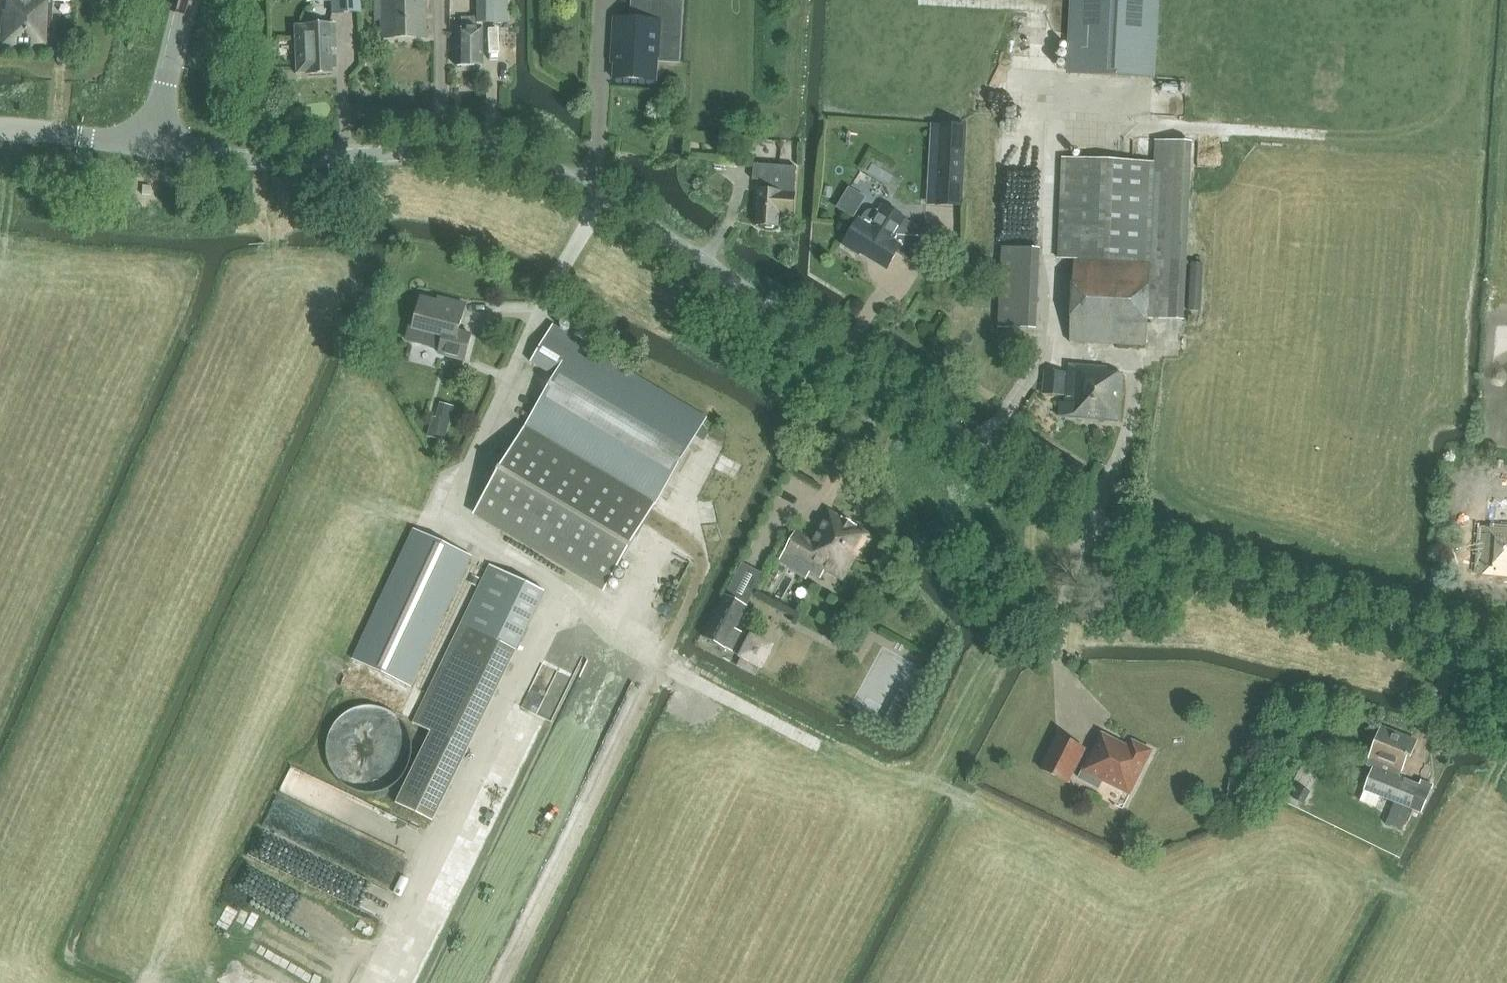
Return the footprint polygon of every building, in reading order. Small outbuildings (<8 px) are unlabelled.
[(5,11),(2,11),(0,47),(49,50),(51,1),(71,2),(71,0),(6,0),(5,11)] [(332,14),(359,13),(358,0),(331,0),(332,14)] [(375,23),(380,23),(380,38),(424,38),(424,0),(375,0),(375,23)] [(453,25),(452,66),(481,66),(482,26),(507,27),(507,0),(475,0),(475,18),(463,17),(463,25),(453,25)] [(630,15),(695,18),(696,0),(627,0),(626,14),(630,15)] [(1070,74),(1151,79),(1155,0),(1074,0),(1070,74)] [(613,55),(612,78),(656,80),(657,59),(660,59),(662,19),(612,16),(609,55),(613,55)] [(297,41),(293,41),(294,76),(304,75),(304,76),(330,75),(329,42),(335,42),(334,26),(297,27),(297,41)] [(939,124),(935,205),(961,206),(965,126),(939,124)] [(856,165),(876,179),(887,165),(868,150),(856,165)] [(1073,262),(1150,266),(1151,266),(1154,162),(1063,158),(1058,258),(1074,259),(1073,262)] [(752,180),(759,181),(757,191),(755,225),(781,227),(781,212),(794,213),(795,193),(796,167),(754,164),(752,180)] [(926,233),(905,220),(906,219),(882,205),(879,211),(875,209),(871,209),(867,211),(864,213),(860,220),(858,219),(843,245),(861,256),(864,251),(889,266),(897,252),(910,259),(926,233)] [(1041,335),(1044,252),(1005,251),(1002,333),(1041,335)] [(1150,266),(1073,262),(1069,341),(1146,345),(1147,319),(1150,266)] [(422,297),(413,329),(409,328),(405,342),(440,350),(439,353),(464,360),(471,335),(458,332),(465,305),(449,300),(448,304),(422,297)] [(476,511),(606,587),(705,418),(576,342),(578,340),(552,324),(530,362),(555,376),(476,511)] [(1106,373),(1106,368),(1068,366),(1065,403),(1058,403),(1056,418),(1118,423),(1122,374),(1106,373)] [(1504,397),(1499,400),(1496,403),(1493,408),(1492,413),(1491,419),(1491,423),(1493,428),(1495,432),(1498,436),(1502,440),(1505,442),(1506,443),(1506,395),(1504,397)] [(1463,526),(1480,527),(1476,575),(1506,578),(1506,500),(1487,498),(1487,503),(1465,502),(1463,526)] [(808,572),(819,578),(823,570),(842,581),(856,556),(860,558),(873,536),(828,509),(810,540),(794,531),(785,548),(813,564),(808,572)] [(353,659),(411,686),(472,556),(414,529),(353,659)] [(490,564),(461,625),(515,651),(544,591),(490,564)] [(704,638),(725,648),(734,653),(744,633),(735,629),(747,606),(726,595),(704,638)] [(514,849),(596,634),(563,622),(498,795),(505,798),(497,818),(490,815),(482,837),(514,849)] [(432,732),(397,804),(433,821),(468,749),(515,651),(461,625),(413,722),(432,732)] [(741,656),(761,667),(771,646),(751,636),(741,656)] [(879,725),(898,735),(919,695),(901,685),(879,725)] [(1372,768),(1363,790),(1394,802),(1385,824),(1401,830),(1419,786),(1398,777),(1408,753),(1411,755),(1416,742),(1381,728),(1366,765),(1372,768)] [(1100,734),(1081,772),(1128,796),(1150,752),(1130,741),(1125,752),(1114,747),(1116,742),(1100,734)] [(393,735),(344,745),(349,765),(348,765),(352,782),(369,778),(372,791),(379,789),(377,779),(402,773),(393,735)] [(1038,769),(1066,783),(1083,750),(1055,736),(1038,769)] [(283,796),(325,815),(329,807),(360,822),(369,802),(287,764),(277,786),(286,790),(283,796)] [(1225,785),(1225,794),(1246,795),(1246,786),(1225,785)] [(1308,794),(1301,790),(1295,801),(1302,804),(1308,794)] [(373,818),(364,829),(382,845),(394,830),(401,822),(378,803),(369,814),(373,818)] [(243,858),(373,914),(388,879),(258,824),(243,858)]
